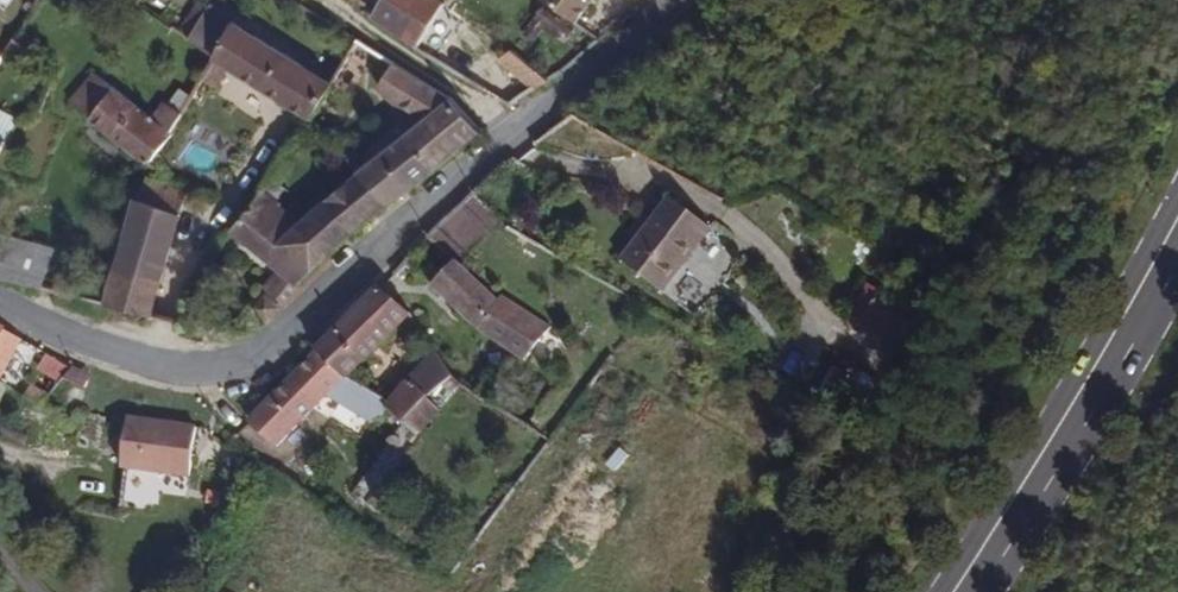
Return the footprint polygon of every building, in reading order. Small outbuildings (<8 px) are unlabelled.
[(197,0),(142,0),(138,6),(189,43),(211,11),(197,0)] [(444,11),(426,0),(387,0),(374,20),(419,47),(416,52),(425,58),(430,50),(421,43),(444,11)] [(594,0),(541,0),(539,2),(573,27),(594,0)] [(214,61),(233,26),(211,11),(189,43),(214,61)] [(309,129),(357,56),(335,42),(308,82),(255,43),(265,30),(243,13),(233,26),(214,61),(201,86),(215,95),(230,74),(309,129)] [(513,110),(548,84),(508,52),(492,41),(487,51),(501,62),(480,92),(513,110)] [(40,59),(17,42),(10,55),(32,69),(40,59)] [(159,125),(78,63),(55,96),(149,171),(174,139),(174,130),(180,121),(169,113),(159,125)] [(402,198),(480,135),(455,105),(400,74),(383,97),(427,128),(377,170),(402,198)] [(11,143),(0,137),(0,163),(11,143)] [(195,207),(221,174),(174,139),(149,171),(195,207)] [(359,230),(389,208),(362,181),(355,185),(301,142),(278,177),(303,194),(294,204),(271,188),(258,207),(330,260),(359,230)] [(508,230),(549,191),(513,163),(473,198),(508,230)] [(402,198),(377,170),(362,181),(389,208),(402,198)] [(660,289),(707,222),(664,194),(620,260),(660,289)] [(513,234),(508,230),(473,198),(425,240),(458,262),(469,274),(513,234)] [(149,322),(183,222),(135,205),(100,310),(149,322)] [(330,260),(258,207),(236,240),(301,289),(330,260)] [(48,253),(0,241),(0,283),(36,292),(48,253)] [(552,331),(497,294),(491,295),(469,274),(458,262),(428,294),(477,330),(527,362),(552,331)] [(360,371),(409,324),(374,291),(316,354),(348,382),(360,371)] [(267,328),(280,310),(270,303),(257,321),(259,323),(267,328)] [(867,318),(898,336),(906,321),(875,304),(867,318)] [(197,334),(200,314),(189,310),(184,332),(197,334)] [(272,453),(348,382),(316,354),(245,430),(272,453)] [(428,429),(463,390),(439,360),(399,405),(387,396),(377,406),(416,440),(428,429)] [(83,391),(90,379),(72,370),(65,381),(83,391)] [(387,396),(360,371),(348,382),(377,406),(387,396)] [(145,480),(150,429),(124,426),(117,476),(145,480)] [(184,489),(192,439),(187,434),(150,429),(145,480),(184,489)] [(425,446),(435,435),(428,429),(416,440),(425,446)]
